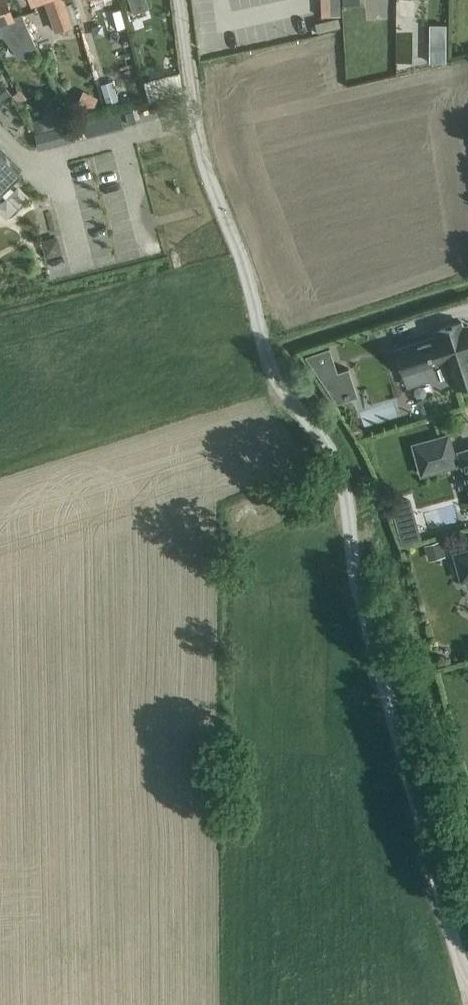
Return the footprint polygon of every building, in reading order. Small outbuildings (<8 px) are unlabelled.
[(6,0),(0,0),(0,27),(4,37),(19,59),(26,55),(26,53),(36,47),(22,14),(13,17),(6,0)] [(54,32),(72,26),(63,0),(43,0),(54,32)] [(146,0),(129,0),(134,13),(149,8),(146,0)] [(112,80),(101,83),(107,106),(119,102),(112,80)] [(9,104),(4,111),(15,121),(21,114),(9,104)] [(35,132),(66,124),(59,106),(53,108),(43,116),(44,117),(32,121),(35,132)] [(133,110),(125,112),(128,123),(136,121),(133,110)] [(119,113),(84,121),(88,135),(123,126),(119,113)] [(70,125),(36,134),(39,148),(74,139),(70,125)] [(1,191),(9,183),(20,172),(0,151),(0,192),(1,191)] [(394,347),(403,375),(407,386),(428,379),(439,385),(451,381),(453,387),(467,382),(467,324),(463,326),(461,320),(435,329),(436,334),(394,347)] [(328,346),(303,354),(335,401),(356,394),(348,368),(336,372),(328,346)] [(413,444),(421,473),(461,462),(462,464),(467,462),(467,448),(453,453),(447,434),(413,444)] [(409,496),(390,501),(402,544),(421,539),(409,496)] [(441,537),(425,542),(430,557),(445,552),(441,537)] [(454,553),(461,578),(466,577),(467,577),(467,549),(454,553)]
